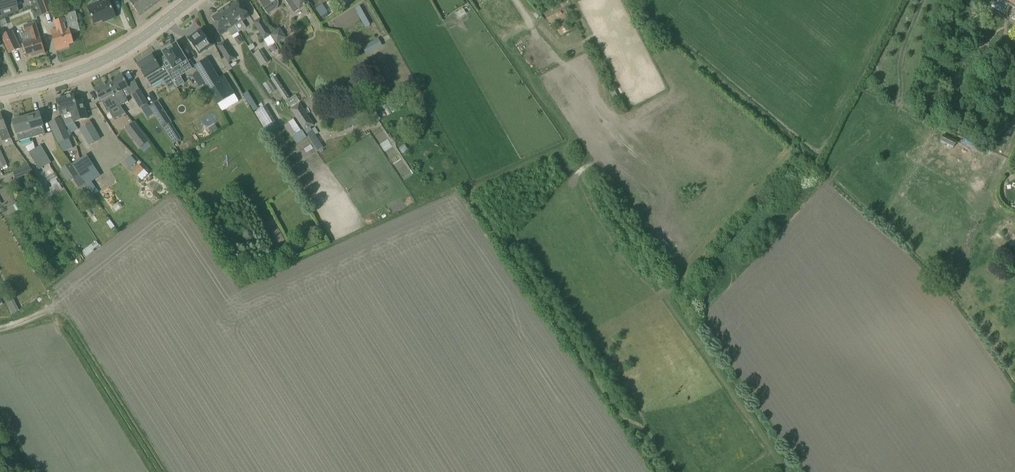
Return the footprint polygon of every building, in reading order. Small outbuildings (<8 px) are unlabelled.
[(1,18),(19,11),(18,8),(20,8),(17,0),(0,0),(0,16),(1,18)] [(37,18),(53,12),(49,0),(30,0),(37,18)] [(91,14),(95,24),(106,19),(107,21),(116,17),(109,0),(107,0),(101,3),(100,1),(88,6),(91,14)] [(125,4),(129,1),(140,15),(161,0),(124,0),(125,4)] [(268,15),(275,10),(276,10),(277,9),(277,8),(278,7),(278,6),(279,5),(279,4),(279,3),(278,2),(278,1),(278,0),(259,0),(268,15)] [(310,3),(308,0),(286,0),(294,13),(310,3)] [(1014,8),(1014,0),(1001,0),(1014,8)] [(229,4),(223,8),(239,32),(246,28),(243,22),(250,17),(243,6),(241,7),(237,1),(230,6),(229,4)] [(322,5),(316,8),(323,19),(329,15),(322,5)] [(355,9),(366,28),(370,25),(360,6),(355,9)] [(239,32),(223,8),(218,12),(218,13),(212,18),(216,24),(214,25),(221,36),(228,31),(232,37),(239,32)] [(56,29),(51,31),(57,50),(66,47),(66,45),(73,43),(70,31),(80,28),(77,16),(65,19),(64,19),(54,22),(56,29)] [(270,35),(271,35),(260,18),(253,23),(268,46),(274,42),(270,35)] [(21,34),(24,43),(21,44),(24,53),(26,53),(27,56),(35,54),(35,56),(45,53),(36,22),(24,26),(26,33),(21,34)] [(271,35),(277,44),(286,38),(280,28),(271,35),(272,35),(271,35)] [(1,36),(10,53),(20,48),(12,31),(1,36)] [(189,40),(195,48),(200,54),(211,46),(208,41),(200,31),(189,40)] [(365,54),(382,46),(378,38),(361,47),(365,54)] [(225,58),(221,60),(229,71),(232,69),(229,63),(236,58),(225,41),(217,46),(225,58)] [(164,52),(163,52),(171,66),(166,69),(165,69),(169,76),(172,80),(177,88),(184,84),(179,76),(184,73),(179,66),(187,61),(176,44),(171,47),(170,45),(163,50),(164,52)] [(946,51),(942,55),(946,60),(950,56),(946,51)] [(165,69),(166,69),(164,67),(161,69),(152,55),(137,64),(145,79),(146,78),(151,87),(169,76),(165,69)] [(235,94),(225,79),(226,79),(224,75),(219,78),(207,58),(194,67),(198,72),(204,83),(218,105),(235,94)] [(198,72),(192,76),(198,87),(204,83),(198,72)] [(122,75),(108,82),(121,106),(128,102),(122,91),(129,87),(122,75)] [(276,78),(271,81),(285,102),(289,99),(276,78)] [(115,95),(108,82),(94,89),(101,102),(102,102),(107,112),(120,106),(115,95)] [(132,95),(140,108),(148,104),(139,90),(132,95)] [(56,100),(59,109),(60,116),(71,113),(74,123),(87,119),(82,100),(75,101),(73,95),(56,100)] [(163,128),(171,123),(158,102),(150,107),(163,128)] [(290,109),(305,131),(314,125),(300,103),(290,109)] [(257,111),(271,133),(279,128),(266,106),(257,111)] [(40,113),(26,117),(32,138),(45,134),(43,128),(44,127),(40,113)] [(5,123),(1,114),(0,114),(0,136),(2,142),(10,139),(5,123)] [(32,138),(26,117),(13,121),(17,135),(19,142),(32,138)] [(69,139),(70,138),(61,118),(49,123),(58,144),(59,144),(63,153),(73,148),(69,139)] [(294,118),(284,125),(296,143),(306,137),(294,118)] [(79,129),(89,146),(101,139),(91,122),(79,129)] [(134,123),(127,129),(141,148),(149,142),(134,123)] [(29,153),(34,161),(46,154),(41,145),(29,153)] [(46,154),(34,161),(39,170),(51,162),(46,154)] [(13,171),(16,179),(33,172),(29,165),(13,171)] [(132,171),(142,180),(148,174),(139,165),(132,171)] [(73,181),(79,191),(85,187),(78,177),(73,181)] [(80,214),(64,188),(52,196),(56,202),(60,199),(65,207),(59,210),(67,222),(80,214)] [(278,229),(268,234),(275,246),(284,241),(278,229)] [(3,298),(11,314),(19,310),(11,294),(3,298)]
